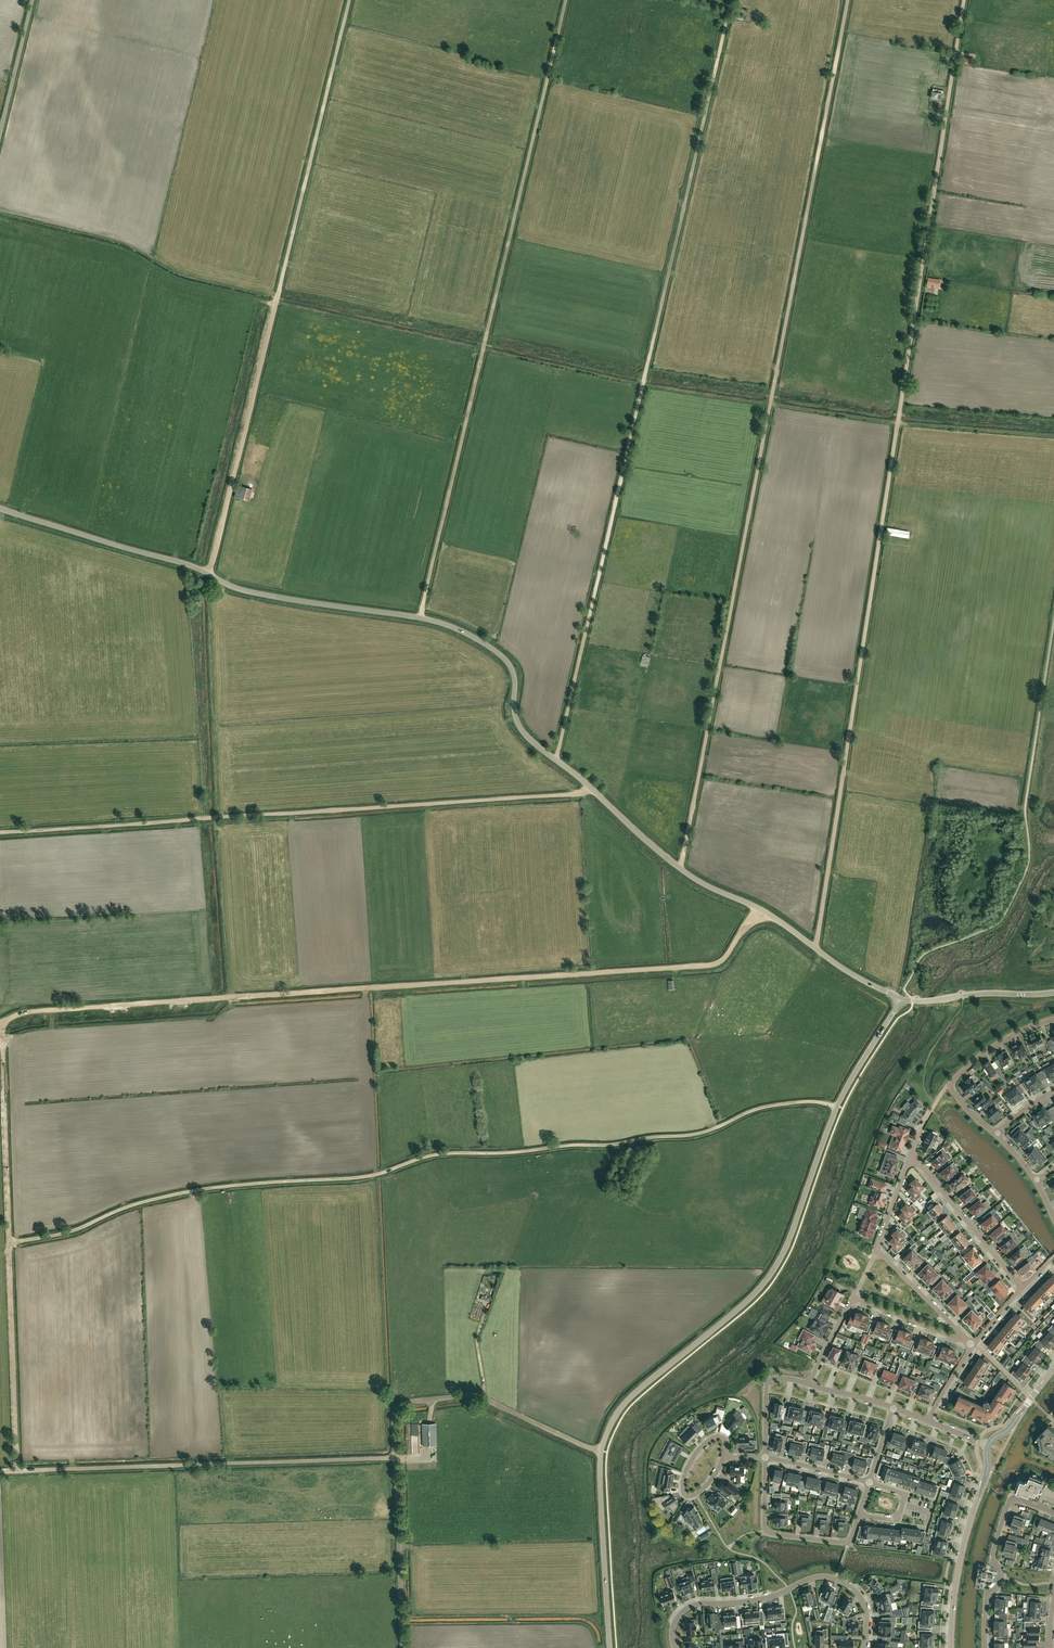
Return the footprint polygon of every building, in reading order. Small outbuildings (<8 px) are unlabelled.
[(940,280),(928,278),(927,285),(939,287),(940,280)] [(249,502),(252,489),(238,485),(234,498),(249,502)] [(1030,1044),(1027,1045),(1031,1053),(1035,1051),(1034,1049),(1038,1047),(1037,1045),(1043,1042),(1041,1038),(1042,1038),(1041,1035),(1040,1035),(1039,1034),(1035,1036),(1035,1035),(1031,1037),(1031,1038),(1028,1039),(1030,1044)] [(1018,1043),(1009,1047),(1012,1052),(1014,1057),(1018,1055),(1020,1058),(1028,1054),(1023,1044),(1019,1046),(1018,1043)] [(1007,1053),(1004,1055),(1003,1053),(1001,1054),(1000,1053),(999,1054),(999,1053),(996,1055),(997,1056),(996,1056),(999,1061),(998,1062),(1002,1067),(1007,1063),(1009,1066),(1014,1063),(1007,1053)] [(995,1069),(989,1061),(982,1066),(990,1077),(997,1072),(1000,1076),(1003,1074),(998,1067),(995,1069)] [(1051,1065),(1042,1070),(1046,1077),(1049,1076),(1050,1079),(1053,1077),(1053,1071),(1051,1065)] [(1031,1077),(1037,1087),(1039,1086),(1042,1083),(1041,1081),(1043,1079),(1039,1072),(1036,1074),(1035,1072),(1029,1075),(1030,1078),(1031,1077)] [(966,1092),(967,1094),(974,1088),(976,1091),(983,1085),(981,1082),(977,1085),(972,1079),(971,1079),(970,1077),(966,1081),(967,1083),(962,1087),(963,1089),(965,1093),(966,1092)] [(1035,1088),(1037,1087),(1031,1077),(1030,1078),(1022,1083),(1026,1090),(1029,1088),(1031,1091),(1035,1088)] [(1019,1085),(1011,1090),(1018,1100),(1020,1098),(1023,1096),(1021,1093),(1024,1091),(1019,1085)] [(1016,1101),(1018,1100),(1011,1090),(1010,1089),(1005,1093),(1006,1094),(1003,1096),(1008,1103),(1010,1101),(1012,1104),(1016,1101)] [(978,1107),(981,1105),(983,1108),(993,1099),(989,1094),(985,1097),(982,1093),(973,1101),(974,1102),(974,1103),(975,1105),(976,1105),(978,1107)] [(987,1113),(986,1114),(989,1117),(990,1116),(993,1120),(1002,1112),(995,1105),(999,1102),(996,1099),(990,1104),(993,1107),(988,1112),(987,1112),(987,1113)] [(906,1110),(903,1117),(911,1122),(914,1114),(916,1111),(916,1112),(922,1107),(921,1105),(922,1105),(919,1101),(918,1101),(916,1100),(911,1105),(908,1102),(904,1104),(902,1108),(906,1110)] [(1041,1110),(1039,1111),(1047,1123),(1053,1120),(1051,1117),(1053,1116),(1049,1109),(1047,1110),(1045,1108),(1041,1110)] [(1047,1123),(1039,1111),(1037,1113),(1034,1115),(1035,1118),(1033,1120),(1037,1127),(1040,1125),(1041,1127),(1047,1123)] [(1025,1134),(1022,1130),(1025,1128),(1021,1123),(1015,1128),(1018,1131),(1012,1136),(1013,1137),(1012,1138),(1014,1140),(1015,1139),(1017,1142),(1025,1134)] [(899,1128),(893,1126),(892,1129),(891,1130),(892,1130),(891,1133),(897,1135),(892,1147),(901,1151),(905,1141),(906,1141),(908,1134),(907,1134),(909,1130),(900,1126),(899,1128)] [(925,1143),(922,1150),(928,1153),(931,1147),(932,1147),(936,1149),(939,1142),(935,1140),(937,1136),(936,1135),(937,1133),(933,1131),(932,1133),(930,1132),(928,1136),(927,1136),(924,1143),(925,1143)] [(1026,1133),(1025,1134),(1017,1142),(1019,1143),(1018,1144),(1020,1147),(1021,1146),(1022,1147),(1026,1142),(1029,1145),(1031,1143),(1035,1140),(1032,1137),(1031,1138),(1026,1133)] [(1028,1155),(1030,1158),(1040,1150),(1038,1147),(1040,1146),(1038,1144),(1041,1142),(1038,1138),(1035,1140),(1031,1143),(1034,1147),(1027,1153),(1028,1155)] [(1050,1141),(1049,1139),(1045,1141),(1048,1147),(1052,1145),(1053,1148),(1053,1138),(1050,1141)] [(947,1159),(944,1155),(947,1153),(943,1148),(935,1153),(938,1156),(937,1157),(931,1162),(934,1165),(935,1165),(937,1167),(942,1163),(943,1164),(946,1161),(946,1160),(947,1159)] [(1047,1159),(1040,1150),(1030,1158),(1032,1161),(1033,1161),(1035,1163),(1041,1158),(1044,1162),(1047,1159)] [(887,1152),(883,1161),(879,1172),(893,1177),(895,1172),(895,1171),(897,1167),(899,1161),(896,1160),(897,1156),(887,1152)] [(955,1171),(950,1165),(940,1173),(943,1177),(944,1176),(946,1179),(950,1176),(952,1179),(960,1173),(957,1169),(955,1171)] [(959,1187),(960,1187),(961,1186),(964,1189),(969,1185),(966,1180),(968,1179),(963,1173),(961,1175),(960,1176),(951,1184),(950,1185),(953,1188),(954,1188),(956,1190),(959,1187)] [(910,1183),(911,1184),(919,1193),(924,1188),(921,1184),(922,1184),(919,1180),(918,1181),(914,1177),(910,1180),(912,1181),(910,1183)] [(874,1180),(871,1188),(876,1190),(873,1198),(872,1197),(870,1201),(871,1202),(870,1205),(878,1208),(879,1205),(883,1206),(884,1202),(885,1202),(886,1202),(886,1201),(886,1200),(886,1199),(885,1198),(886,1193),(884,1192),(887,1184),(874,1180)] [(922,1195),(919,1193),(911,1184),(908,1187),(909,1188),(907,1190),(912,1195),(909,1198),(914,1203),(917,1199),(922,1195)] [(975,1194),(970,1188),(959,1197),(960,1197),(959,1198),(961,1201),(962,1200),(964,1203),(970,1198),(973,1201),(980,1195),(978,1192),(975,1194)] [(982,1203),(979,1199),(969,1208),(972,1212),(973,1211),(975,1214),(976,1212),(979,1216),(991,1206),(986,1200),(982,1203)] [(901,1208),(902,1210),(902,1209),(910,1218),(915,1214),(914,1212),(916,1209),(912,1204),(909,1206),(905,1202),(901,1205),(903,1207),(901,1208)] [(942,1209),(941,1209),(942,1208),(939,1205),(938,1206),(937,1204),(927,1212),(932,1218),(931,1218),(934,1221),(939,1216),(937,1214),(942,1209)] [(868,1209),(861,1206),(858,1214),(863,1216),(863,1215),(865,1216),(863,1221),(862,1221),(861,1225),(862,1225),(859,1233),(862,1234),(862,1235),(867,1237),(867,1236),(870,1237),(873,1229),(874,1230),(876,1226),(875,1225),(878,1217),(874,1216),(876,1212),(868,1209)] [(987,1213),(989,1216),(989,1218),(984,1222),(983,1222),(981,1224),(983,1226),(986,1230),(998,1221),(993,1215),(996,1212),(993,1208),(987,1213)] [(913,1221),(910,1218),(902,1209),(902,1210),(899,1212),(900,1214),(898,1216),(903,1220),(900,1223),(904,1228),(913,1221)] [(941,1229),(951,1221),(950,1219),(951,1219),(948,1216),(947,1216),(942,1220),(939,1217),(934,1221),(937,1224),(941,1229)] [(947,1237),(953,1233),(950,1231),(956,1226),(955,1226),(956,1225),(953,1222),(952,1223),(951,1221),(941,1229),(946,1234),(945,1235),(947,1237)] [(892,1234),(893,1235),(901,1244),(906,1239),(904,1237),(907,1234),(900,1227),(899,1228),(896,1225),(891,1230),(893,1232),(892,1234)] [(1011,1233),(1008,1229),(1006,1231),(1005,1229),(1004,1230),(1002,1228),(1003,1227),(1001,1225),(991,1233),(992,1234),(991,1235),(995,1240),(996,1239),(996,1240),(1001,1237),(1003,1240),(1005,1238),(1011,1233)] [(954,1245),(964,1237),(960,1232),(955,1236),(953,1233),(947,1237),(950,1240),(954,1245)] [(1005,1238),(1007,1241),(1006,1242),(1000,1247),(1003,1250),(1004,1250),(1006,1252),(1012,1247),(1012,1248),(1016,1245),(1015,1245),(1017,1243),(1013,1239),(1016,1237),(1012,1232),(1011,1233),(1005,1238)] [(903,1246),(901,1244),(893,1235),(889,1238),(891,1239),(889,1241),(893,1246),(890,1248),(895,1254),(903,1246)] [(964,1237),(954,1245),(959,1250),(958,1251),(961,1253),(965,1250),(966,1249),(964,1247),(969,1242),(964,1237)] [(903,1259),(908,1264),(916,1255),(912,1251),(917,1246),(914,1243),(907,1250),(910,1252),(903,1259)] [(1024,1246),(1020,1249),(1020,1250),(1024,1255),(1026,1254),(1029,1258),(1031,1256),(1032,1255),(1029,1251),(1028,1251),(1024,1246)] [(963,1259),(966,1262),(977,1253),(976,1251),(977,1251),(974,1247),(967,1253),(965,1250),(961,1253),(958,1256),(962,1260),(963,1259)] [(1009,1257),(1009,1258),(1010,1258),(1014,1264),(1015,1264),(1019,1260),(1020,1260),(1022,1263),(1026,1260),(1029,1258),(1026,1254),(1024,1255),(1020,1250),(1020,1249),(1019,1250),(1010,1257),(1009,1257)] [(918,1253),(916,1255),(908,1264),(909,1266),(908,1266),(912,1270),(919,1262),(922,1265),(927,1260),(927,1259),(924,1257),(923,1258),(918,1253)] [(977,1253),(966,1262),(965,1263),(971,1271),(978,1266),(976,1263),(983,1258),(980,1254),(979,1255),(977,1253)] [(923,1279),(934,1267),(927,1260),(922,1265),(921,1265),(923,1268),(917,1274),(919,1275),(918,1275),(921,1278),(922,1278),(923,1279)] [(1027,1262),(1026,1261),(1022,1264),(1023,1266),(1018,1269),(1020,1272),(1023,1275),(1025,1277),(1034,1269),(1028,1261),(1027,1262)] [(979,1279),(990,1269),(989,1268),(990,1267),(987,1263),(974,1274),(976,1276),(977,1276),(979,1279)] [(936,1280),(942,1275),(941,1275),(934,1267),(923,1279),(924,1280),(923,1280),(926,1283),(927,1283),(928,1284),(934,1278),(936,1280)] [(990,1269),(979,1279),(981,1282),(985,1287),(990,1283),(991,1282),(989,1279),(996,1274),(993,1270),(992,1271),(990,1269)] [(969,1273),(963,1278),(966,1282),(972,1277),(969,1273)] [(949,1282),(942,1275),(936,1280),(938,1283),(932,1288),(933,1289),(932,1290),(935,1293),(936,1292),(938,1294),(949,1282)] [(1049,1278),(1044,1283),(1053,1292),(1053,1291),(1053,1283),(1049,1278)] [(994,1293),(1005,1284),(1001,1280),(1000,1281),(999,1280),(992,1285),(990,1283),(985,1287),(989,1292),(991,1290),(994,1293)] [(951,1295),(957,1289),(949,1282),(938,1294),(939,1295),(938,1296),(941,1299),(942,1298),(943,1299),(949,1293),(951,1295)] [(1047,1294),(1050,1292),(1053,1294),(1053,1293),(1053,1292),(1044,1283),(1040,1287),(1047,1294)] [(1005,1284),(994,1293),(997,1297),(994,1299),(999,1305),(1004,1300),(1002,1296),(1008,1291),(1007,1290),(1008,1289),(1005,1284)] [(1047,1294),(1040,1287),(1036,1292),(1043,1299),(1046,1296),(1048,1299),(1050,1297),(1047,1294)] [(958,1288),(957,1289),(951,1295),(954,1297),(948,1303),(949,1305),(948,1306),(951,1309),(952,1308),(953,1308),(962,1299),(959,1296),(962,1293),(958,1288)] [(825,1297),(822,1303),(826,1305),(830,1308),(836,1311),(845,1295),(834,1289),(830,1296),(831,1296),(829,1299),(825,1297)] [(1046,1301),(1043,1299),(1036,1292),(1032,1296),(1039,1303),(1041,1301),(1044,1303),(1046,1301)] [(1039,1303),(1032,1296),(1027,1300),(1035,1308),(1037,1305),(1040,1308),(1042,1306),(1039,1303)] [(965,1302),(962,1299),(953,1308),(953,1309),(952,1310),(955,1313),(956,1312),(958,1313),(964,1307),(966,1310),(972,1303),(968,1299),(965,1302)] [(1036,1309),(1035,1308),(1027,1300),(1026,1299),(1021,1304),(1030,1312),(1027,1315),(1032,1319),(1035,1317),(1032,1314),(1036,1309)] [(972,1303),(966,1310),(968,1312),(963,1318),(963,1319),(963,1320),(963,1321),(965,1323),(966,1323),(967,1322),(968,1323),(978,1312),(974,1308),(976,1307),(972,1303)] [(829,1321),(822,1317),(823,1314),(816,1310),(814,1313),(817,1315),(810,1329),(821,1335),(824,1331),(825,1332),(828,1326),(827,1325),(829,1321)] [(980,1311),(978,1312),(968,1323),(971,1326),(970,1327),(970,1328),(973,1331),(974,1331),(977,1328),(977,1327),(977,1326),(981,1322),(980,1321),(982,1319),(979,1316),(982,1313),(980,1311)] [(1012,1317),(1011,1317),(1019,1324),(1022,1321),(1025,1324),(1026,1322),(1029,1325),(1032,1322),(1026,1316),(1023,1319),(1014,1311),(1011,1316),(1012,1317)] [(856,1312),(854,1317),(850,1315),(847,1325),(851,1327),(851,1325),(857,1328),(863,1314),(859,1312),(859,1313),(856,1312)] [(866,1315),(863,1314),(857,1328),(867,1332),(870,1325),(866,1324),(869,1317),(866,1316),(866,1315)] [(1022,1326),(1019,1324),(1011,1317),(1007,1322),(1015,1329),(1018,1326),(1021,1328),(1022,1326)] [(873,1334),(879,1336),(884,1322),(880,1321),(878,1320),(875,1327),(871,1326),(868,1334),(872,1335),(873,1334)] [(888,1324),(884,1322),(879,1336),(889,1340),(891,1334),(888,1332),(891,1326),(888,1324)] [(1015,1329),(1007,1322),(1004,1327),(1013,1335),(1015,1332),(1017,1333),(1018,1331),(1015,1329)] [(1004,1327),(1000,1332),(1007,1338),(1008,1338),(1010,1336),(1013,1338),(1014,1336),(1013,1335),(1004,1327)] [(1043,1334),(1053,1344),(1053,1343),(1053,1336),(1053,1334),(1053,1333),(1053,1331),(1050,1327),(1047,1330),(1043,1334)] [(897,1343),(900,1345),(906,1331),(902,1330),(899,1329),(896,1336),(893,1334),(890,1342),(896,1345),(897,1343)] [(798,1346),(802,1349),(801,1349),(804,1350),(810,1353),(812,1349),(813,1350),(815,1346),(814,1345),(816,1341),(813,1340),(815,1336),(811,1334),(804,1330),(800,1335),(798,1339),(801,1341),(800,1342),(800,1341),(799,1342),(798,1343),(798,1344),(798,1346)] [(906,1331),(900,1345),(910,1349),(913,1342),(909,1341),(912,1334),(909,1333),(910,1332),(906,1331)] [(1010,1341),(1008,1338),(1007,1338),(1000,1332),(996,1336),(1003,1343),(1004,1343),(1006,1340),(1009,1343),(1010,1341)] [(1050,1347),(1053,1344),(1043,1334),(1036,1342),(1042,1347),(1044,1344),(1048,1348),(1050,1347)] [(992,1341),(1000,1348),(1002,1345),(1005,1348),(1007,1345),(1004,1343),(1003,1343),(996,1336),(992,1341)] [(916,1351),(922,1353),(927,1340),(924,1338),(923,1338),(921,1337),(918,1344),(915,1343),(911,1351),(915,1352),(916,1351)] [(931,1341),(927,1340),(922,1353),(932,1357),(934,1351),(931,1349),(934,1343),(931,1341)] [(998,1355),(998,1354),(1002,1349),(1000,1348),(992,1341),(988,1346),(995,1352),(993,1356),(995,1358),(998,1355)] [(1036,1342),(1035,1341),(1031,1346),(1033,1348),(1031,1350),(1031,1351),(1040,1359),(1043,1355),(1043,1354),(1044,1353),(1039,1349),(1042,1347),(1036,1342)] [(841,1364),(847,1366),(853,1353),(854,1351),(847,1348),(848,1347),(844,1346),(843,1350),(841,1354),(844,1355),(841,1364)] [(937,1359),(944,1362),(949,1348),(945,1347),(942,1346),(940,1353),(936,1351),(933,1359),(937,1361),(937,1359)] [(839,1359),(841,1354),(843,1350),(840,1349),(840,1350),(833,1347),(831,1351),(828,1358),(835,1361),(837,1358),(839,1359)] [(953,1350),(949,1348),(944,1362),(950,1364),(950,1366),(952,1367),(958,1358),(953,1356),(955,1351),(953,1350)] [(1037,1362),(1040,1359),(1031,1351),(1031,1350),(1030,1350),(1025,1355),(1023,1358),(1029,1362),(1031,1359),(1036,1363),(1037,1362)] [(859,1355),(853,1353),(847,1366),(854,1369),(857,1361),(860,1362),(863,1355),(860,1354),(859,1355)] [(865,1373),(867,1374),(871,1362),(873,1359),(863,1355),(860,1362),(860,1363),(863,1364),(860,1372),(864,1374),(865,1373)] [(977,1362),(987,1369),(990,1364),(980,1357),(977,1362)] [(1027,1365),(1029,1362),(1023,1358),(1017,1365),(1018,1366),(1028,1374),(1031,1370),(1030,1370),(1031,1368),(1027,1365)] [(871,1362),(867,1374),(869,1375),(868,1376),(873,1378),(876,1369),(879,1370),(882,1363),(877,1360),(876,1364),(871,1362)] [(983,1374),(987,1369),(977,1362),(973,1367),(982,1373),(983,1374)] [(881,1381),(885,1383),(890,1371),(887,1370),(888,1366),(883,1364),(880,1371),(882,1372),(880,1379),(881,1380),(881,1381)] [(1018,1366),(1017,1365),(1011,1374),(1016,1379),(1019,1375),(1024,1379),(1025,1377),(1025,1378),(1028,1374),(1018,1366)] [(892,1367),(890,1371),(885,1383),(890,1385),(891,1383),(892,1384),(896,1374),(893,1373),(895,1368),(892,1367)] [(979,1378),(982,1373),(973,1367),(970,1372),(979,1378)] [(939,1379),(944,1381),(946,1376),(935,1372),(933,1376),(939,1379)] [(977,1384),(980,1379),(979,1378),(970,1372),(967,1377),(977,1384)] [(910,1378),(909,1378),(903,1375),(898,1387),(900,1387),(900,1389),(903,1390),(904,1389),(905,1389),(910,1378)] [(921,1379),(921,1377),(918,1375),(917,1377),(911,1375),(909,1378),(910,1378),(905,1389),(906,1390),(906,1391),(909,1392),(910,1391),(912,1392),(915,1385),(917,1386),(918,1386),(921,1379)] [(977,1384),(967,1377),(963,1382),(970,1387),(969,1389),(969,1390),(975,1393),(976,1391),(974,1389),(977,1384)] [(922,1396),(924,1397),(929,1384),(925,1383),(926,1381),(921,1379),(918,1386),(917,1386),(921,1387),(918,1394),(919,1395),(918,1396),(922,1397),(922,1396)] [(992,1420),(992,1421),(993,1421),(992,1419),(994,1419),(997,1415),(997,1416),(999,1414),(1000,1415),(1005,1408),(1004,1407),(1005,1405),(1003,1403),(1006,1399),(1008,1400),(1009,1398),(1011,1399),(1015,1392),(1014,1392),(1015,1389),(1005,1382),(989,1405),(988,1401),(983,1402),(984,1406),(958,1396),(953,1408),(956,1409),(955,1410),(963,1413),(963,1412),(966,1413),(967,1411),(971,1413),(970,1415),(973,1416),(972,1418),(980,1421),(980,1419),(983,1420),(983,1419),(987,1421),(992,1420)] [(929,1384),(924,1397),(927,1398),(926,1399),(930,1401),(930,1399),(931,1400),(935,1390),(938,1391),(940,1385),(934,1383),(933,1386),(929,1384)] [(780,1417),(783,1418),(785,1408),(782,1407),(783,1404),(775,1403),(775,1404),(773,1404),(772,1409),(774,1409),(774,1412),(773,1412),(773,1413),(773,1414),(780,1416),(780,1417)] [(794,1420),(797,1407),(795,1407),(796,1406),(792,1405),(791,1406),(790,1406),(788,1413),(785,1412),(783,1419),(790,1421),(790,1418),(794,1419),(794,1420)] [(804,1424),(805,1418),(805,1416),(802,1415),(803,1409),(802,1408),(802,1407),(798,1406),(798,1408),(797,1407),(794,1420),(800,1422),(800,1423),(804,1424)] [(709,1419),(704,1421),(708,1429),(717,1425),(716,1424),(715,1422),(719,1421),(719,1418),(722,1419),(725,1411),(721,1410),(721,1408),(717,1407),(716,1413),(713,1414),(714,1415),(708,1417),(709,1419)] [(732,1415),(724,1425),(729,1429),(730,1428),(732,1430),(734,1427),(737,1424),(740,1426),(745,1419),(741,1416),(743,1414),(737,1409),(732,1415)] [(810,1424),(814,1424),(817,1411),(812,1410),(812,1411),(810,1410),(808,1419),(805,1418),(804,1424),(804,1425),(810,1426),(810,1424)] [(817,1411),(814,1424),(818,1425),(818,1428),(824,1429),(825,1423),(822,1422),(824,1413),(823,1413),(823,1412),(817,1411)] [(835,1428),(838,1417),(836,1416),(836,1415),(831,1414),(828,1426),(835,1428)] [(840,1417),(838,1417),(835,1428),(834,1430),(840,1432),(840,1433),(844,1434),(845,1431),(846,1427),(846,1426),(847,1421),(844,1420),(845,1417),(840,1416),(840,1417)] [(845,1431),(855,1434),(858,1422),(857,1422),(857,1421),(852,1419),(852,1420),(851,1420),(849,1427),(846,1426),(846,1427),(845,1431)] [(863,1442),(864,1439),(866,1432),(863,1431),(865,1424),(864,1424),(864,1423),(860,1421),(859,1422),(858,1422),(855,1434),(860,1436),(859,1441),(863,1442)] [(423,1423),(424,1445),(437,1444),(436,1422),(423,1423)] [(867,1428),(866,1432),(864,1439),(867,1440),(868,1438),(875,1440),(877,1436),(878,1432),(879,1428),(878,1428),(879,1426),(872,1424),(872,1426),(871,1426),(870,1429),(867,1428)] [(692,1440),(693,1441),(696,1439),(695,1438),(699,1434),(691,1427),(691,1428),(688,1425),(679,1434),(682,1437),(681,1437),(689,1444),(692,1440)] [(1037,1439),(1038,1438),(1039,1440),(1040,1443),(1039,1444),(1039,1445),(1040,1444),(1041,1448),(1040,1450),(1039,1449),(1039,1450),(1048,1454),(1048,1455),(1049,1456),(1049,1455),(1053,1457),(1053,1430),(1049,1425),(1044,1430),(1043,1430),(1044,1431),(1036,1438),(1037,1439)] [(899,1434),(893,1432),(891,1440),(888,1439),(886,1445),(895,1448),(899,1434)] [(780,1450),(782,1443),(785,1444),(787,1436),(780,1434),(779,1437),(775,1436),(774,1442),(773,1442),(773,1445),(774,1446),(773,1449),(780,1450)] [(906,1436),(899,1434),(895,1448),(904,1451),(906,1444),(903,1443),(906,1436)] [(749,1436),(735,1437),(735,1443),(736,1443),(737,1445),(740,1445),(740,1446),(745,1446),(745,1449),(754,1449),(754,1448),(757,1448),(756,1440),(749,1441),(749,1436)] [(788,1453),(794,1455),(797,1441),(794,1440),(794,1438),(788,1437),(787,1444),(790,1445),(788,1452),(789,1452),(788,1453)] [(913,1449),(917,1451),(920,1441),(920,1439),(915,1438),(915,1439),(914,1439),(912,1446),(909,1445),(906,1451),(912,1453),(913,1449)] [(672,1441),(670,1445),(682,1451),(683,1447),(672,1441)] [(801,1455),(802,1447),(806,1448),(807,1442),(803,1441),(803,1442),(797,1441),(794,1455),(800,1456),(800,1455),(801,1455)] [(926,1443),(920,1441),(917,1451),(916,1454),(925,1457),(927,1451),(924,1450),(926,1443)] [(809,1457),(816,1458),(819,1445),(819,1446),(819,1444),(810,1442),(808,1448),(811,1449),(809,1457)] [(825,1447),(819,1446),(819,1445),(816,1458),(822,1460),(824,1452),(827,1453),(829,1445),(825,1444),(825,1447)] [(937,1459),(941,1447),(937,1445),(936,1446),(935,1446),(933,1451),(930,1450),(927,1457),(931,1458),(931,1457),(937,1459)] [(831,1462),(837,1463),(840,1451),(834,1449),(835,1447),(831,1446),(830,1453),(833,1454),(831,1462)] [(945,1463),(950,1457),(945,1456),(947,1450),(945,1450),(946,1449),(941,1447),(937,1459),(943,1461),(942,1462),(945,1463)] [(669,1463),(671,1461),(675,1463),(680,1454),(669,1448),(662,1460),(669,1463)] [(849,1459),(851,1452),(840,1449),(840,1451),(837,1463),(843,1465),(845,1457),(849,1459)] [(856,1454),(851,1452),(849,1459),(854,1460),(852,1467),(858,1469),(861,1457),(855,1455),(856,1454)] [(951,1456),(950,1457),(945,1463),(946,1465),(948,1464),(950,1470),(963,1464),(961,1460),(960,1460),(959,1459),(954,1461),(952,1456),(951,1456)] [(867,1458),(861,1457),(858,1469),(864,1471),(866,1464),(870,1465),(873,1458),(867,1457),(867,1458)] [(878,1469),(883,1470),(881,1477),(887,1479),(887,1478),(890,1468),(890,1467),(891,1466),(880,1462),(878,1469)] [(952,1476),(953,1478),(961,1478),(959,1473),(965,1470),(964,1469),(965,1469),(963,1464),(950,1470),(953,1476),(952,1476)] [(733,1475),(733,1482),(740,1482),(740,1475),(743,1475),(743,1466),(730,1466),(730,1475),(733,1475)] [(660,1472),(661,1472),(664,1473),(662,1481),(662,1485),(661,1485),(661,1486),(663,1486),(662,1490),(661,1489),(660,1490),(670,1492),(670,1491),(670,1487),(672,1487),(672,1483),(673,1483),(673,1482),(672,1482),(673,1479),(674,1474),(671,1473),(671,1470),(672,1470),(672,1469),(661,1467),(661,1468),(661,1472),(660,1472)] [(887,1478),(893,1480),(896,1469),(890,1467),(890,1468),(887,1478)] [(777,1470),(775,1469),(774,1474),(773,1474),(772,1479),(773,1479),(772,1482),(780,1483),(783,1470),(777,1469),(777,1470)] [(902,1471),(896,1469),(893,1480),(899,1482),(902,1471)] [(899,1482),(905,1484),(908,1473),(902,1471),(899,1482)] [(782,1484),(792,1486),(794,1473),(788,1472),(787,1478),(784,1477),(782,1484)] [(803,1481),(799,1481),(801,1475),(794,1473),(792,1486),(798,1487),(797,1489),(800,1490),(801,1490),(803,1481)] [(914,1476),(914,1475),(908,1473),(905,1484),(910,1486),(914,1476)] [(1019,1480),(1014,1490),(1036,1499),(1043,1480),(1030,1475),(1028,1481),(1026,1481),(1025,1482),(1019,1480)] [(806,1482),(803,1481),(801,1490),(800,1490),(800,1491),(804,1492),(805,1486),(811,1488),(813,1478),(807,1476),(806,1482)] [(920,1478),(914,1476),(910,1486),(916,1488),(919,1479),(920,1478)] [(820,1479),(813,1478),(811,1488),(810,1489),(817,1490),(816,1492),(819,1493),(821,1488),(821,1486),(818,1485),(820,1479)] [(961,1478),(953,1478),(950,1487),(963,1491),(965,1487),(964,1486),(964,1485),(959,1483),(961,1478)] [(925,1482),(925,1481),(919,1479),(916,1488),(915,1490),(921,1492),(925,1482)] [(719,1486),(718,1488),(728,1495),(730,1492),(733,1495),(738,1489),(729,1481),(726,1484),(723,1482),(722,1483),(721,1482),(719,1486)] [(826,1481),(824,1489),(821,1488),(819,1493),(819,1495),(823,1496),(823,1493),(829,1495),(832,1483),(826,1481)] [(930,1484),(925,1482),(921,1492),(927,1494),(930,1484)] [(832,1483),(829,1495),(835,1497),(835,1498),(838,1499),(840,1493),(836,1492),(838,1484),(832,1483)] [(931,1483),(930,1484),(927,1494),(933,1496),(937,1485),(931,1483)] [(847,1485),(846,1486),(845,1486),(843,1494),(840,1493),(838,1499),(841,1500),(842,1497),(848,1499),(851,1488),(851,1486),(847,1485)] [(856,1499),(855,1499),(858,1489),(856,1489),(857,1488),(852,1487),(852,1488),(851,1488),(848,1499),(847,1501),(855,1503),(856,1499)] [(963,1491),(950,1487),(947,1496),(953,1498),(954,1495),(960,1497),(960,1495),(961,1496),(963,1491)] [(708,1503),(715,1509),(719,1505),(721,1508),(726,1502),(723,1499),(725,1498),(718,1492),(715,1495),(712,1493),(707,1499),(710,1501),(708,1503)] [(664,1505),(666,1508),(669,1506),(673,1513),(678,1505),(676,1502),(677,1501),(674,1496),(665,1502),(661,1496),(653,1498),(659,1508),(664,1505)] [(953,1498),(947,1496),(946,1500),(948,1500),(946,1506),(957,1510),(958,1505),(957,1505),(958,1503),(952,1502),(953,1498)] [(775,1509),(780,1509),(780,1510),(786,1510),(786,1509),(788,1509),(788,1498),(781,1498),(781,1501),(774,1501),(774,1507),(775,1507),(775,1509)] [(685,1512),(685,1513),(678,1510),(673,1520),(684,1526),(687,1524),(686,1523),(687,1523),(689,1523),(690,1522),(693,1528),(703,1522),(694,1505),(693,1506),(694,1507),(690,1509),(689,1506),(687,1509),(686,1509),(685,1512)] [(946,1506),(944,1505),(941,1515),(947,1517),(948,1514),(954,1516),(954,1514),(955,1514),(957,1510),(946,1506)] [(734,1506),(729,1512),(733,1515),(738,1509),(734,1506)] [(1022,1513),(1021,1516),(1015,1514),(1012,1521),(1023,1524),(1022,1525),(1025,1525),(1028,1515),(1022,1513)] [(781,1517),(774,1517),(774,1523),(775,1523),(775,1524),(780,1525),(780,1526),(785,1526),(786,1525),(788,1525),(788,1514),(781,1514),(781,1517)] [(810,1515),(799,1514),(798,1520),(802,1521),(801,1528),(808,1529),(810,1519),(810,1515)] [(947,1517),(941,1515),(940,1519),(941,1519),(939,1525),(951,1528),(952,1524),(952,1523),(952,1522),(946,1520),(947,1517)] [(828,1521),(829,1518),(817,1516),(816,1523),(820,1523),(819,1530),(827,1531),(828,1521)] [(838,1525),(838,1532),(845,1533),(846,1523),(847,1523),(847,1520),(835,1518),(835,1525),(838,1525)] [(1043,1529),(1047,1521),(1041,1518),(1038,1525),(1035,1524),(1034,1528),(1039,1530),(1039,1529),(1040,1529),(1040,1528),(1043,1529)] [(1020,1531),(1022,1525),(1023,1524),(1012,1521),(1010,1528),(1016,1530),(1015,1533),(1021,1535),(1023,1532),(1020,1531)] [(1052,1523),(1047,1521),(1043,1529),(1049,1531),(1052,1523)] [(1052,1523),(1049,1531),(1044,1543),(1052,1545),(1053,1541),(1051,1540),(1053,1536),(1053,1535),(1053,1524),(1052,1523)] [(870,1538),(870,1536),(871,1526),(864,1525),(864,1532),(858,1531),(856,1538),(869,1539),(870,1538)] [(939,1525),(938,1525),(935,1534),(942,1536),(943,1533),(949,1534),(949,1533),(950,1533),(951,1528),(939,1525)] [(708,1530),(699,1535),(701,1539),(710,1534),(709,1533),(712,1531),(711,1529),(708,1530)] [(920,1530),(914,1529),(913,1540),(912,1540),(912,1542),(922,1543),(924,1536),(920,1536),(920,1530)] [(942,1536),(935,1534),(935,1538),(936,1538),(934,1544),(947,1547),(948,1543),(947,1542),(947,1541),(941,1540),(942,1536)] [(1015,1549),(1016,1548),(1017,1542),(1019,1542),(1020,1539),(1014,1538),(1013,1541),(1007,1539),(1005,1546),(1015,1549)] [(1035,1552),(1037,1552),(1050,1555),(1051,1549),(1047,1548),(1048,1546),(1041,1544),(1037,1543),(1035,1552)] [(934,1544),(933,1544),(931,1554),(938,1555),(938,1552),(944,1553),(944,1552),(945,1552),(947,1547),(934,1544)] [(1018,1549),(1016,1548),(1015,1549),(1005,1546),(1003,1553),(1010,1554),(1009,1558),(1015,1559),(1018,1549)] [(1040,1556),(1040,1559),(1048,1561),(1050,1555),(1037,1552),(1037,1555),(1040,1556)] [(1038,1558),(1037,1563),(1035,1563),(1032,1564),(1031,1568),(1043,1570),(1044,1566),(1047,1567),(1048,1561),(1040,1559),(1038,1558)] [(978,1567),(977,1575),(987,1577),(988,1569),(986,1569),(987,1566),(982,1565),(981,1568),(978,1567)] [(680,1579),(681,1582),(677,1584),(682,1596),(694,1591),(690,1582),(695,1580),(692,1572),(687,1574),(689,1579),(685,1581),(684,1578),(680,1579)] [(711,1573),(712,1577),(708,1578),(709,1580),(700,1581),(702,1591),(714,1589),(713,1580),(717,1579),(716,1572),(711,1573)] [(758,1584),(757,1577),(755,1577),(754,1574),(753,1574),(752,1573),(748,1574),(748,1575),(746,1575),(740,1576),(742,1586),(746,1585),(745,1584),(748,1584),(748,1588),(756,1587),(756,1584),(758,1584)] [(670,1587),(675,1585),(671,1575),(666,1577),(670,1587)] [(985,1585),(987,1577),(977,1575),(976,1584),(979,1584),(978,1587),(983,1588),(984,1585),(985,1585)] [(722,1591),(730,1589),(731,1590),(736,1590),(734,1577),(730,1577),(730,1581),(721,1582),(722,1591)] [(875,1583),(872,1579),(871,1580),(871,1579),(868,1581),(869,1582),(866,1584),(873,1593),(876,1591),(878,1593),(883,1589),(877,1581),(875,1583)] [(892,1593),(902,1588),(899,1583),(889,1588),(892,1593)] [(923,1594),(924,1594),(938,1596),(938,1589),(931,1588),(931,1584),(924,1583),(923,1594)] [(832,1608),(835,1599),(832,1597),(835,1590),(832,1589),(832,1588),(828,1586),(825,1594),(821,1592),(819,1597),(819,1600),(829,1604),(828,1606),(832,1608)] [(676,1600),(672,1591),(669,1592),(668,1590),(663,1592),(664,1594),(660,1596),(659,1596),(663,1605),(667,1603),(667,1604),(671,1602),(676,1600)] [(803,1602),(805,1602),(806,1605),(810,1604),(811,1607),(818,1605),(816,1598),(812,1599),(810,1590),(807,1591),(807,1590),(803,1591),(803,1592),(804,1598),(803,1598),(803,1602)] [(878,1603),(878,1606),(890,1603),(888,1593),(884,1594),(884,1595),(881,1595),(882,1597),(876,1599),(877,1603),(878,1603)] [(937,1600),(938,1596),(924,1594),(923,1601),(922,1601),(921,1604),(928,1605),(929,1602),(935,1602),(936,1600),(937,1600)] [(1012,1596),(1002,1595),(1002,1599),(996,1598),(996,1605),(1006,1606),(1008,1606),(1009,1599),(1011,1599),(1012,1596)] [(851,1610),(848,1608),(852,1601),(849,1600),(850,1599),(846,1596),(838,1610),(848,1616),(851,1610)] [(1027,1604),(1031,1604),(1031,1608),(1042,1609),(1043,1607),(1041,1605),(1041,1601),(1035,1601),(1036,1597),(1028,1596),(1027,1604)] [(879,1608),(877,1608),(878,1613),(885,1611),(886,1613),(890,1612),(891,1615),(903,1615),(901,1608),(892,1611),(890,1603),(878,1606),(879,1608)] [(779,1605),(773,1606),(775,1620),(785,1619),(784,1613),(781,1613),(780,1606),(779,1605)] [(1005,1613),(1006,1606),(996,1605),(995,1612),(1001,1613),(1001,1617),(1008,1617),(1008,1613),(1005,1613)] [(765,1621),(775,1620),(773,1606),(767,1606),(767,1607),(767,1615),(764,1615),(765,1621)] [(934,1611),(928,1610),(928,1607),(921,1606),(920,1617),(922,1617),(935,1618),(936,1614),(934,1614),(934,1611)] [(764,1625),(763,1617),(759,1617),(758,1610),(757,1610),(757,1608),(751,1609),(753,1624),(759,1624),(760,1625),(764,1625)] [(1037,1620),(1037,1616),(1040,1616),(1041,1612),(1041,1613),(1042,1611),(1042,1609),(1031,1608),(1027,1608),(1027,1611),(1025,1611),(1024,1619),(1037,1620)] [(743,1625),(753,1624),(751,1609),(745,1609),(745,1611),(745,1618),(742,1619),(743,1625)] [(731,1625),(737,1624),(737,1628),(741,1628),(740,1620),(737,1621),(736,1613),(735,1613),(735,1612),(729,1613),(730,1625),(731,1625)] [(720,1632),(720,1629),(719,1622),(718,1615),(714,1616),(714,1613),(706,1613),(708,1626),(714,1625),(715,1632),(720,1632)] [(724,1627),(731,1626),(731,1625),(730,1625),(729,1613),(723,1613),(724,1614),(723,1614),(723,1622),(719,1622),(720,1629),(724,1629),(724,1627)] [(857,1633),(857,1627),(858,1621),(853,1621),(853,1619),(854,1619),(853,1615),(845,1618),(845,1624),(847,1624),(847,1628),(849,1628),(849,1633),(857,1633)] [(878,1622),(878,1626),(879,1626),(879,1627),(880,1627),(880,1628),(890,1629),(891,1623),(896,1623),(896,1616),(887,1617),(887,1621),(879,1621),(879,1622),(878,1622)] [(935,1622),(935,1618),(922,1617),(921,1621),(919,1621),(918,1627),(927,1628),(927,1624),(933,1625),(934,1622),(935,1622)] [(1008,1617),(1001,1617),(1001,1621),(995,1621),(995,1628),(1005,1628),(1007,1628),(1008,1617)] [(690,1620),(690,1622),(685,1622),(686,1626),(684,1626),(684,1631),(686,1631),(686,1635),(695,1634),(694,1630),(696,1630),(696,1625),(694,1625),(693,1620),(690,1620)] [(1030,1630),(1030,1634),(1040,1634),(1040,1631),(1041,1630),(1041,1629),(1040,1628),(1040,1627),(1031,1627),(1031,1621),(1025,1621),(1025,1630),(1030,1630)] [(878,1631),(877,1635),(878,1635),(878,1636),(879,1636),(881,1636),(881,1640),(888,1641),(891,1641),(892,1637),(890,1637),(890,1629),(880,1628),(880,1630),(878,1630),(878,1631)] [(1005,1632),(1005,1628),(995,1628),(994,1635),(1000,1635),(1000,1639),(1009,1639),(1009,1632),(1005,1632)] [(816,1646),(820,1646),(820,1645),(824,1645),(824,1637),(827,1637),(827,1629),(823,1629),(823,1630),(816,1630),(816,1637),(815,1637),(815,1640),(816,1640),(816,1646)] [(934,1636),(933,1636),(933,1633),(926,1633),(927,1630),(918,1629),(918,1636),(921,1636),(921,1640),(934,1640),(934,1636)] [(776,1637),(778,1647),(785,1647),(784,1640),(788,1640),(787,1632),(781,1633),(781,1636),(776,1637)] [(776,1637),(771,1637),(771,1634),(765,1635),(766,1642),(769,1641),(770,1647),(778,1647),(776,1637)] [(1040,1634),(1030,1634),(1027,1634),(1027,1638),(1024,1638),(1024,1647),(1030,1647),(1037,1647),(1037,1642),(1039,1642),(1039,1641),(1040,1640),(1040,1638),(1039,1637),(1039,1634),(1040,1634)] [(847,1640),(848,1635),(834,1635),(834,1639),(839,1640),(839,1641),(838,1641),(838,1646),(839,1646),(839,1647),(846,1647),(853,1647),(853,1640),(847,1640)] [(692,1642),(691,1643),(691,1641),(692,1641),(691,1637),(684,1638),(684,1642),(689,1641),(689,1646),(687,1647),(699,1647),(692,1642)] [(754,1642),(747,1642),(746,1637),(743,1637),(744,1647),(747,1647),(755,1647),(754,1642)] [(762,1643),(762,1639),(754,1640),(754,1642),(755,1647),(763,1647),(762,1643)] [(995,1647),(1005,1647),(1005,1643),(1009,1642),(1009,1639),(1000,1639),(1001,1643),(995,1643),(995,1647)] [(875,1647),(892,1647),(893,1647),(894,1647),(897,1647),(898,1645),(899,1642),(891,1641),(888,1641),(881,1640),(880,1644),(878,1643),(877,1644),(876,1644),(875,1647)] [(934,1640),(921,1640),(919,1640),(919,1647),(926,1647),(933,1647),(933,1645),(934,1645),(934,1640)]
